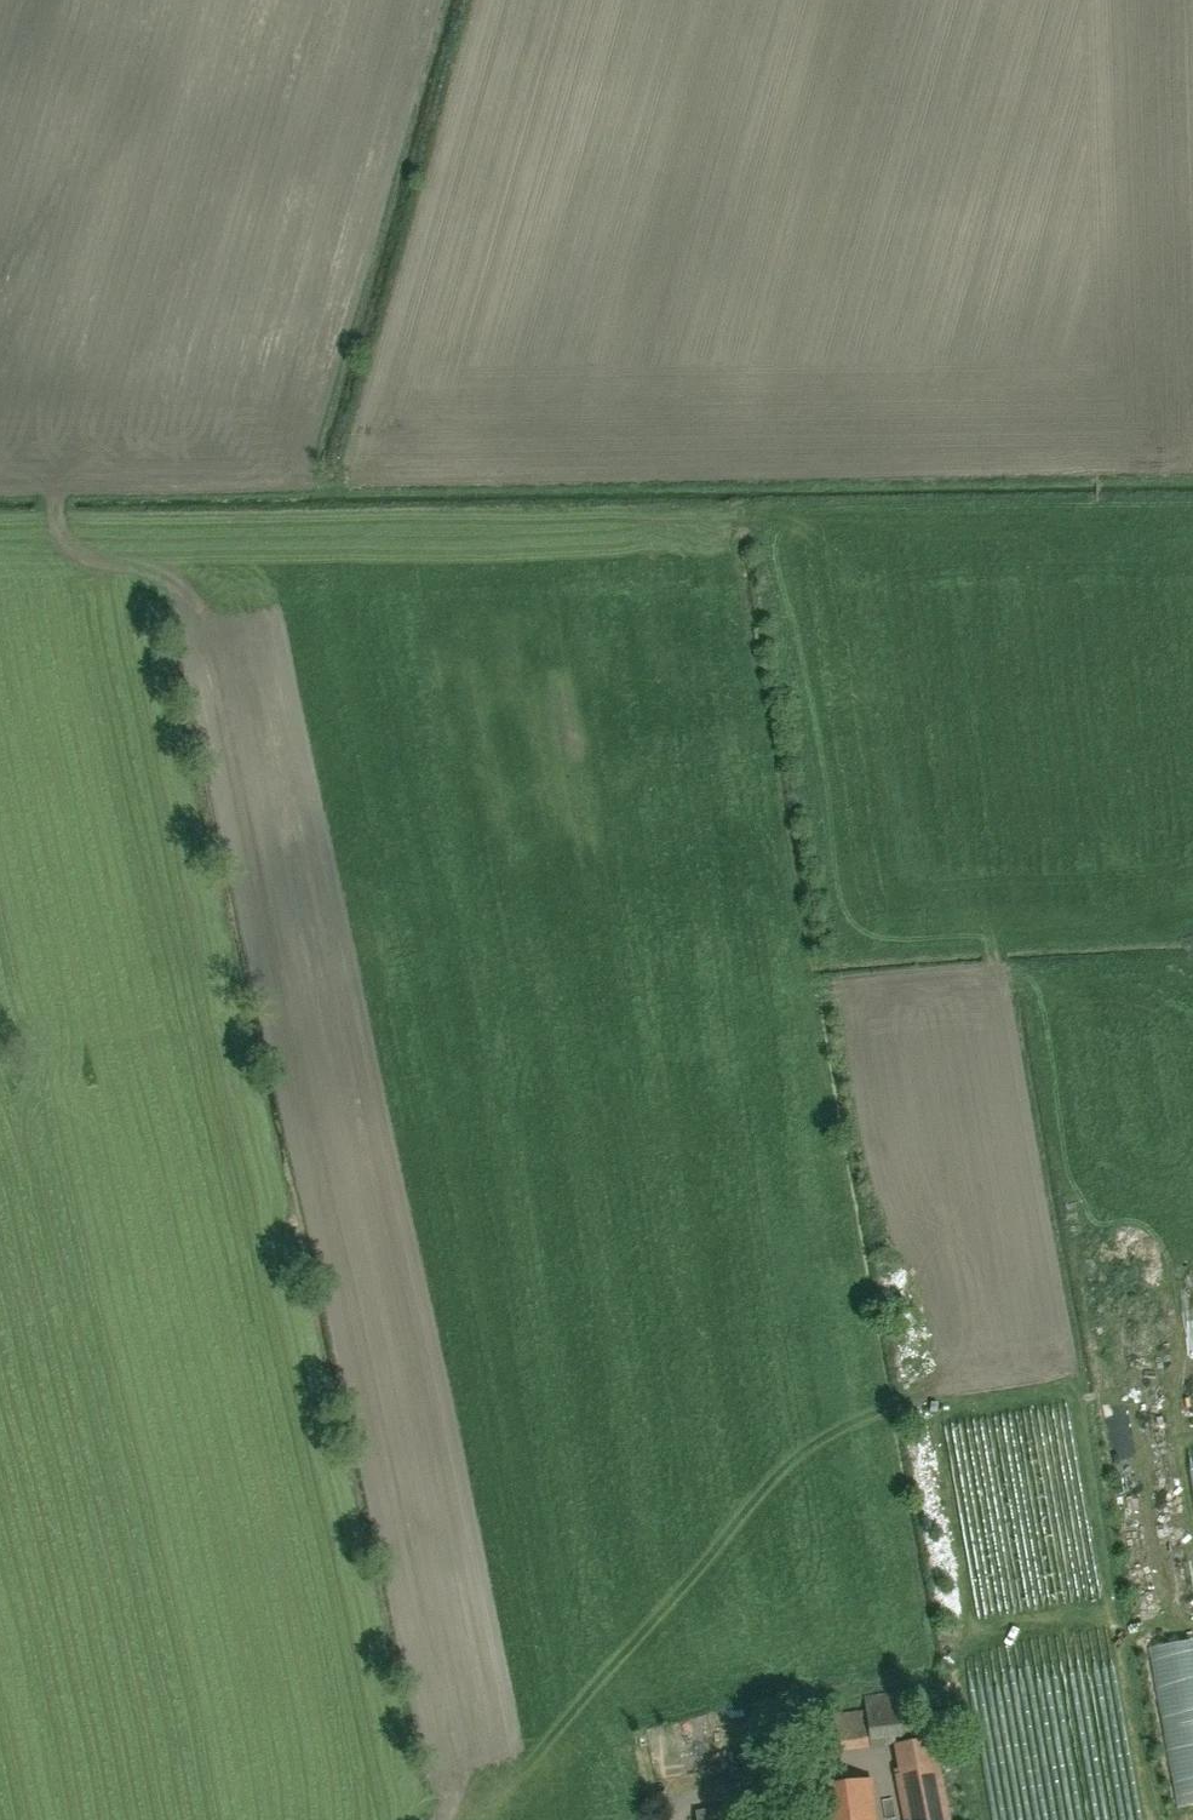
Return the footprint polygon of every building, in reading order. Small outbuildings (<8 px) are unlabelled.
[(1131,1508),(1150,1506),(1146,1467),(1126,1469),(1131,1508)] [(1165,1705),(1192,1701),(1192,1642),(1156,1647),(1165,1705)] [(865,1739),(865,1741),(919,1734),(919,1731),(949,1727),(947,1710),(918,1714),(915,1689),(864,1696),(867,1712),(794,1722),(797,1748),(865,1739)] [(1192,1804),(1192,1702),(1166,1708),(1185,1805),(1192,1804)] [(934,1738),(895,1745),(899,1768),(895,1769),(905,1819),(950,1819),(934,1738)] [(872,1779),(819,1786),(823,1819),(877,1819),(872,1779)] [(756,1802),(697,1811),(699,1819),(759,1819),(756,1802)]
